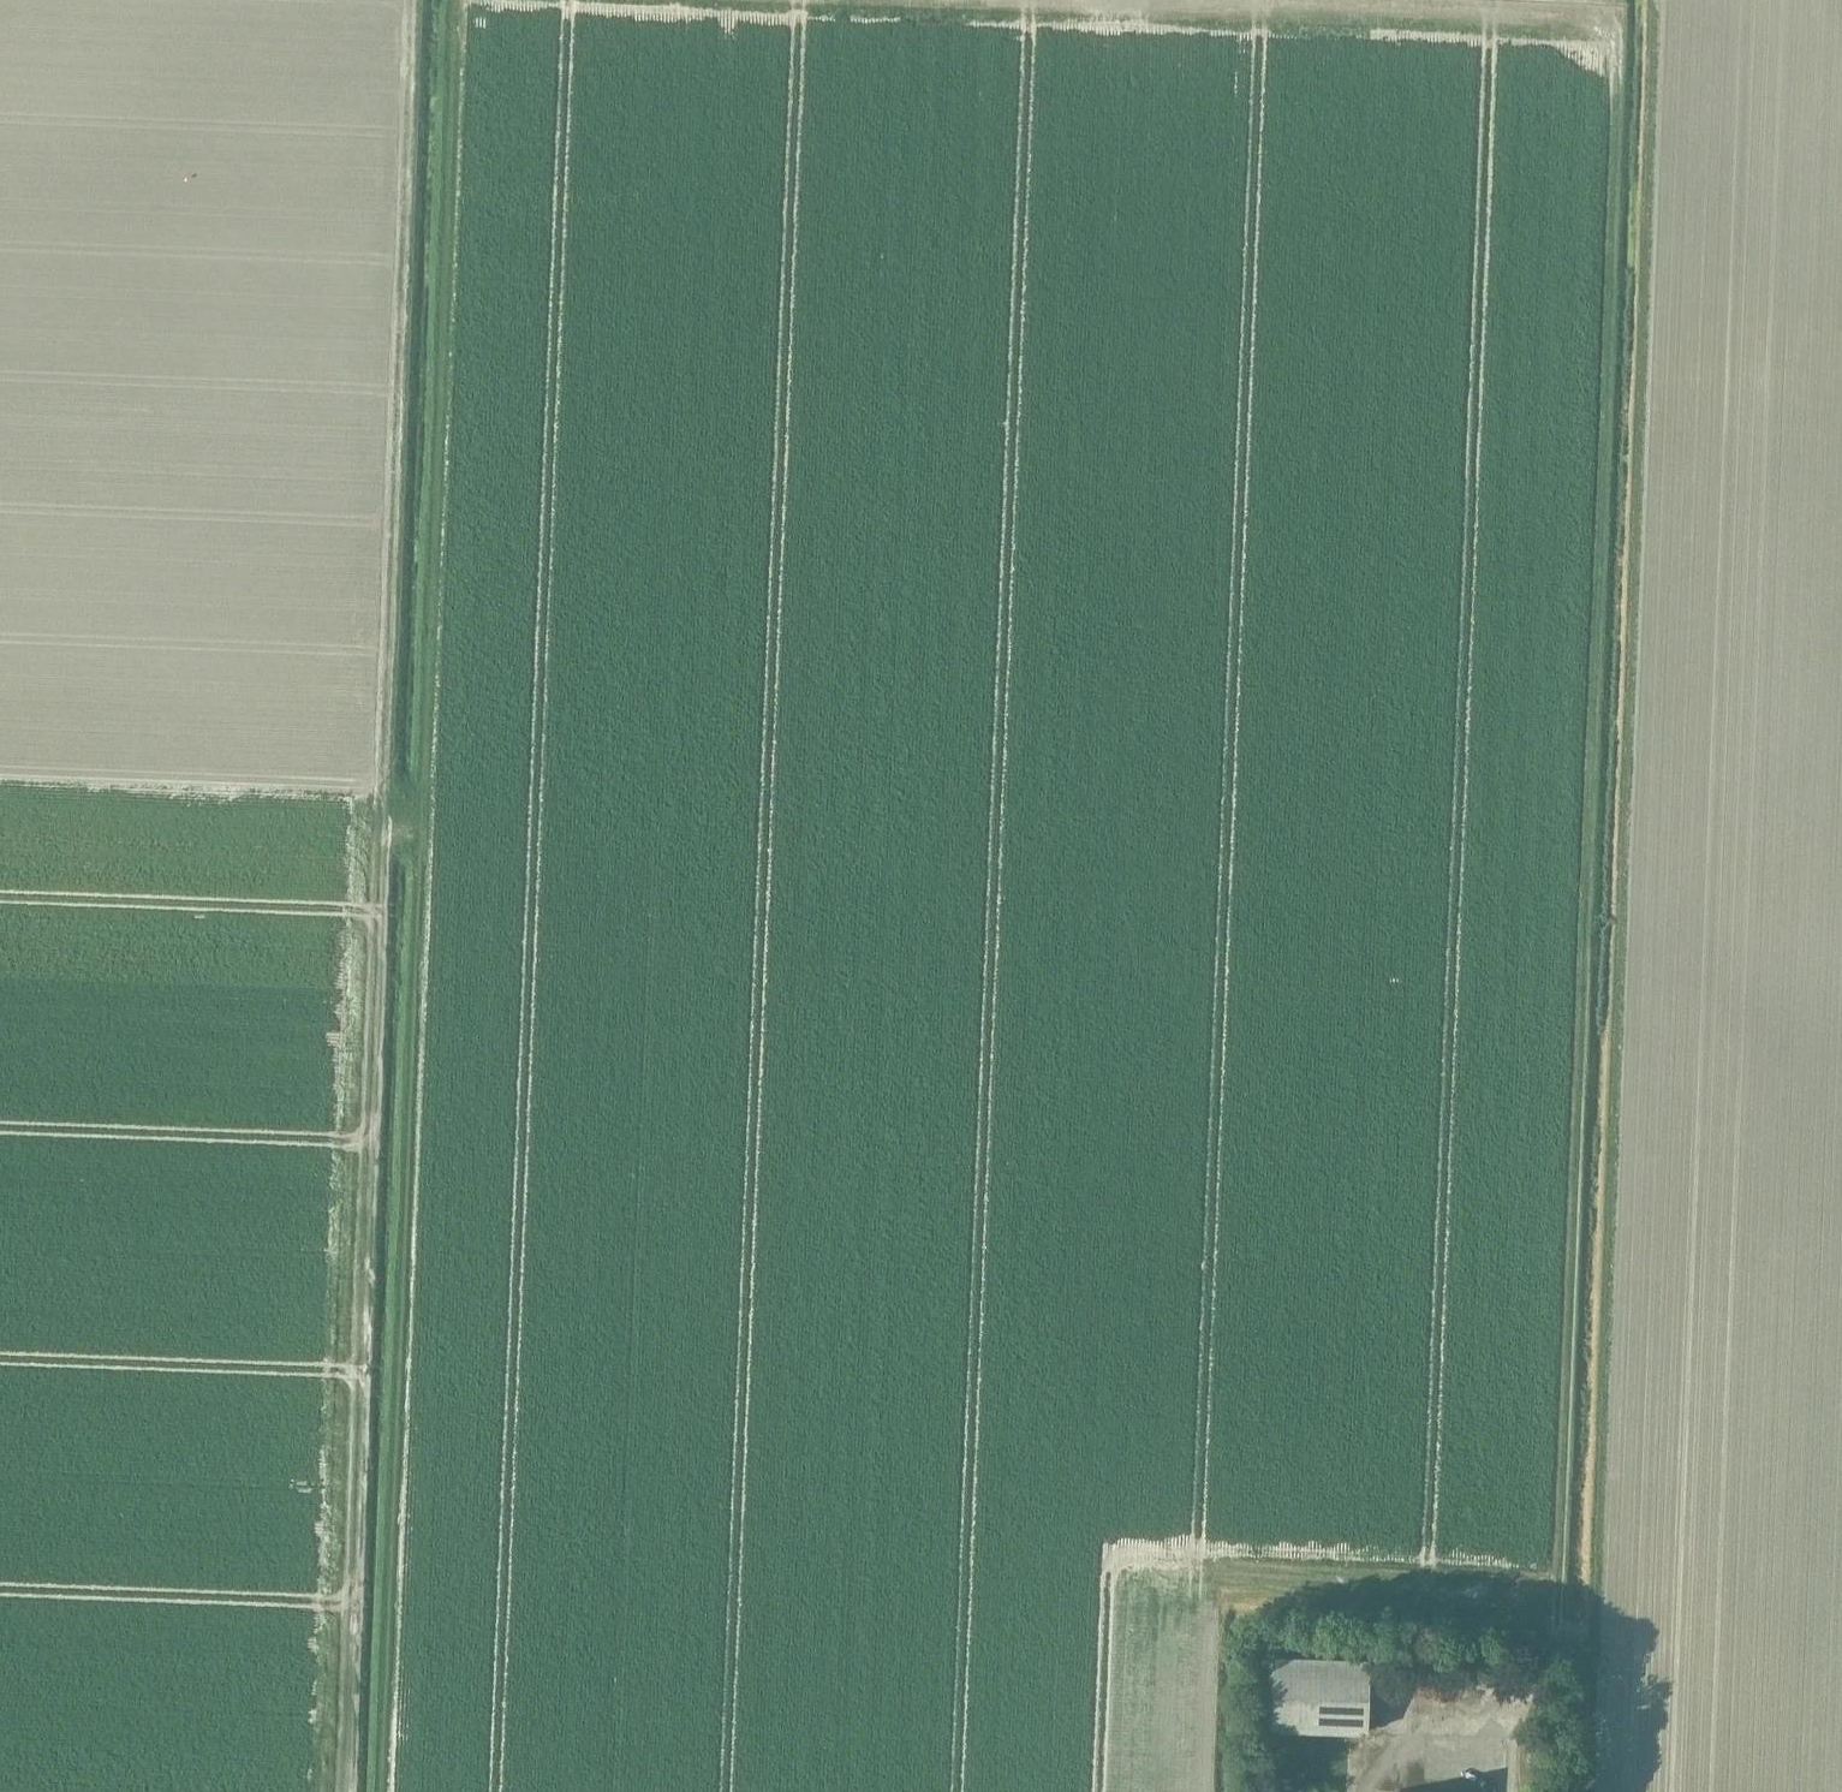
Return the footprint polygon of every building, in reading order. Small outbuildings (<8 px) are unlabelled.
[(1273,1728),(1369,1732),(1372,1656),(1274,1653),(1273,1728)]
